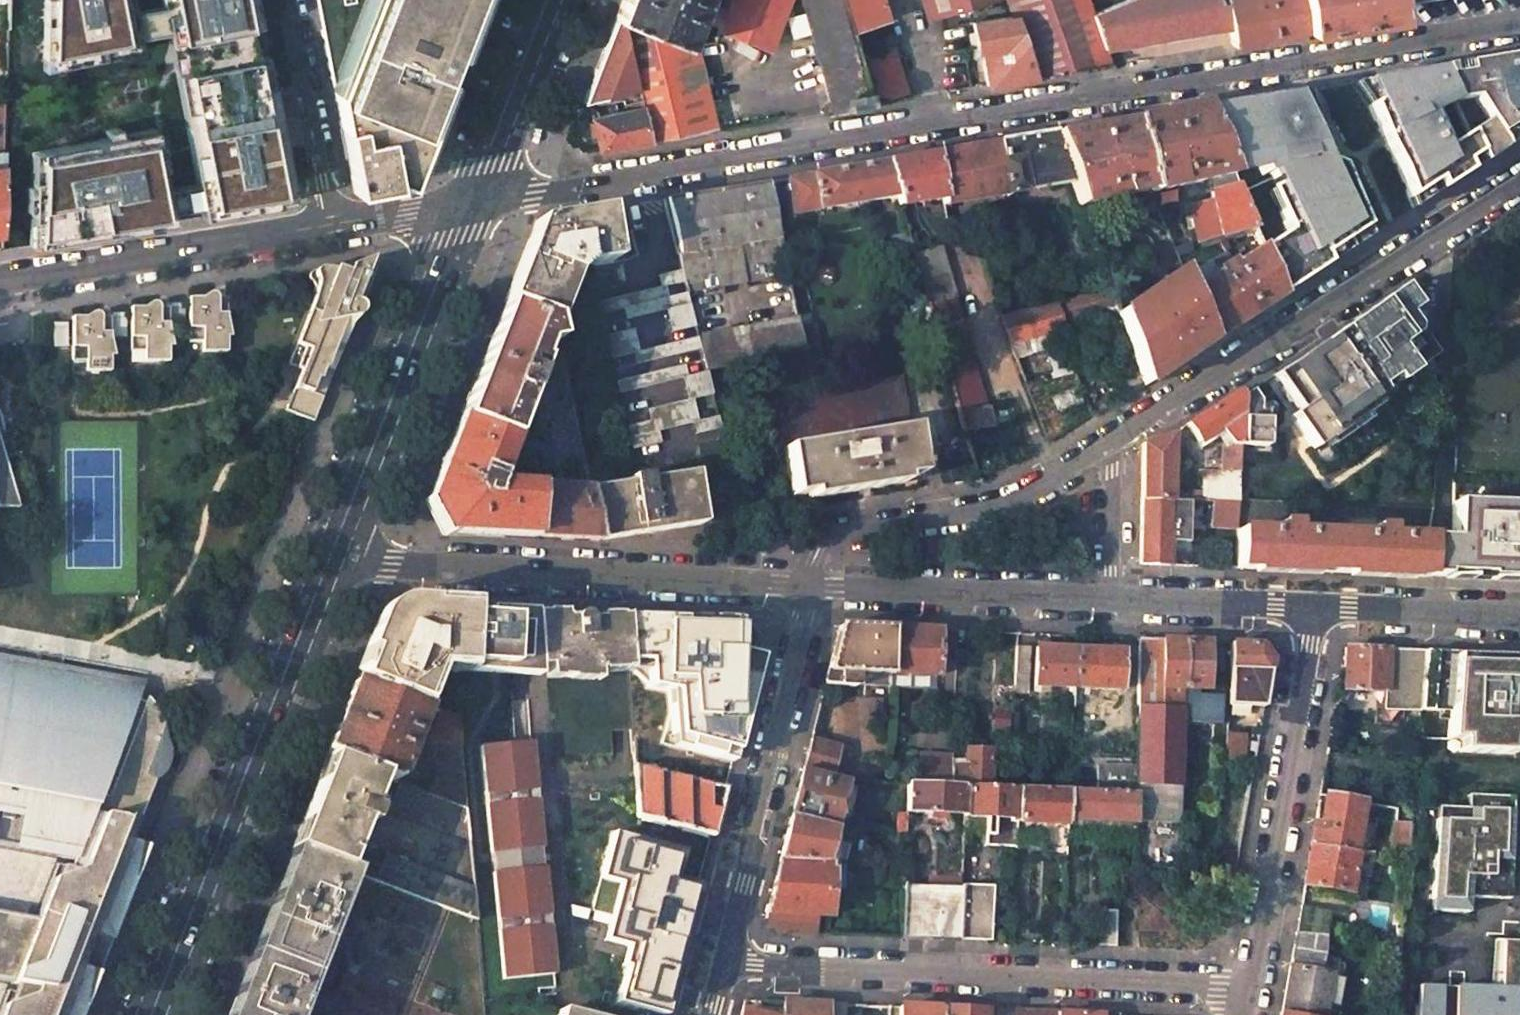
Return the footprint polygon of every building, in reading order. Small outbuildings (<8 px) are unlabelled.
[(40,70),(139,49),(130,0),(42,0),(40,70)] [(200,217),(291,200),(254,0),(160,0),(200,217)] [(351,191),(393,183),(391,176),(407,182),(447,78),(441,74),(449,54),(455,56),(477,0),(314,0),(351,191)] [(615,19),(624,22),(680,43),(697,0),(622,0),(615,19)] [(716,29),(767,48),(784,0),(728,0),(716,29)] [(832,110),(871,104),(849,27),(841,0),(801,0),(832,110)] [(849,27),(886,17),(881,0),(841,0),(849,27)] [(927,17),(983,0),(923,0),(927,17)] [(1011,15),(972,21),(977,44),(980,47),(986,85),(1108,64),(1101,46),(1090,14),(1085,0),(1006,0),(1011,15)] [(1090,14),(1101,46),(1165,37),(1230,27),(1225,0),(1132,0),(1090,14)] [(1306,31),(1301,0),(1225,0),(1230,27),(1232,44),(1271,37),(1306,31)] [(1306,31),(1358,22),(1400,15),(1398,0),(1301,0),(1306,31)] [(598,61),(582,102),(629,91),(639,89),(624,22),(615,19),(598,61)] [(680,43),(624,22),(639,89),(651,141),(715,130),(699,61),(695,43),(680,43)] [(906,91),(891,39),(862,47),(877,99),(906,91)] [(1436,69),(1450,100),(1471,96),(1485,118),(1465,131),(1480,164),(1519,137),(1519,55),(1497,59),(1436,69)] [(1381,79),(1434,194),(1480,164),(1465,131),(1450,100),(1436,69),(1381,79)] [(1348,149),(1297,173),(1319,226),(1334,259),(1434,194),(1381,79),(1322,88),(1348,149)] [(651,141),(639,89),(629,91),(633,109),(591,118),(599,149),(651,141)] [(1220,105),(1204,108),(1215,138),(1229,130),(1220,105)] [(1204,108),(1132,120),(1150,192),(1205,181),(1208,190),(1220,241),(1254,231),(1232,176),(1215,138),(1204,108)] [(1132,120),(1055,133),(1072,182),(1080,205),(1123,196),(1128,217),(1156,210),(1150,192),(1132,120)] [(29,244),(169,222),(153,129),(30,151),(29,244)] [(1055,133),(886,162),(896,195),(899,205),(942,198),(943,205),(1072,182),(1055,133)] [(1288,153),(1232,176),(1254,231),(1260,246),(1280,294),(1309,275),(1292,237),(1319,226),(1297,173),(1288,153)] [(886,162),(786,179),(793,214),(896,195),(886,162)] [(766,182),(662,199),(668,222),(685,290),(787,273),(775,218),(766,182)] [(536,220),(504,300),(551,319),(554,320),(572,275),(582,266),(592,264),(613,261),(604,209),(536,220)] [(940,246),(913,254),(927,305),(955,296),(940,246)] [(1205,283),(1191,292),(1211,339),(1280,294),(1260,246),(1233,265),(1223,251),(1196,270),(1205,283)] [(299,370),(284,410),(313,421),(374,264),(373,262),(371,260),(311,270),(308,273),(308,276),(308,280),(310,284),(313,287),(315,290),(315,293),(287,364),(299,370)] [(1181,268),(1118,312),(1143,385),(1211,339),(1191,292),(1181,268)] [(1405,283),(1341,329),(1367,369),(1381,395),(1447,346),(1447,341),(1449,309),(1431,308),(1431,288),(1421,273),(1405,283)] [(1109,287),(1002,317),(1015,358),(1030,353),(1026,339),(1065,328),(1063,323),(1103,312),(1104,316),(1103,317),(1130,393),(1143,385),(1118,312),(1109,287)] [(958,411),(985,403),(955,296),(927,305),(936,333),(946,368),(958,411)] [(206,297),(188,297),(188,306),(187,341),(202,341),(202,352),(225,352),(225,297),(206,297)] [(499,313),(459,416),(511,437),(540,361),(536,359),(542,344),(556,341),(551,319),(504,300),(499,313)] [(149,306),(130,306),(130,317),(130,351),(144,351),(144,362),(167,362),(168,306),(149,306)] [(90,317),(72,316),(72,324),(72,361),(86,361),(86,372),(109,372),(110,317),(90,317)] [(797,319),(696,337),(704,370),(706,370),(805,354),(797,319)] [(1367,369),(1341,329),(1309,352),(1274,374),(1297,410),(1288,416),(1309,450),(1323,441),(1327,448),(1366,423),(1363,418),(1375,409),(1371,402),(1381,395),(1367,369)] [(903,376),(774,397),(791,495),(809,493),(809,498),(903,483),(902,478),(919,475),(903,376)] [(1248,391),(1243,394),(1241,444),(1268,444),(1269,418),(1261,417),(1261,409),(1260,409),(1260,398),(1252,388),(1248,391)] [(1240,389),(1186,424),(1187,426),(1198,443),(1219,429),(1229,445),(1222,448),(1222,472),(1240,472),(1241,457),(1241,444),(1243,394),(1240,389)] [(570,408),(549,413),(561,461),(581,457),(570,408)] [(18,508),(8,476),(1,477),(1,466),(7,465),(2,452),(3,445),(4,439),(3,432),(2,425),(1,418),(0,416),(0,508),(18,508)] [(459,416),(426,502),(442,533),(533,537),(535,488),(494,485),(498,475),(496,474),(511,437),(459,416)] [(1174,433),(1141,444),(1141,500),(1172,500),(1174,433)] [(588,488),(589,490),(600,540),(703,523),(695,471),(647,479),(646,474),(629,477),(630,481),(588,488)] [(1240,474),(1199,474),(1199,500),(1212,500),(1239,501),(1240,500),(1240,474)] [(535,488),(533,537),(600,540),(589,490),(535,488)] [(1189,500),(1172,500),(1141,500),(1140,563),(1170,565),(1170,541),(1188,541),(1189,500)] [(1239,501),(1212,500),(1210,525),(1238,526),(1239,501)] [(1428,537),(1427,576),(1519,580),(1519,505),(1453,502),(1451,538),(1428,537)] [(1279,531),(1238,529),(1236,567),(1427,576),(1428,537),(1388,536),(1388,526),(1375,526),(1375,535),(1292,532),(1292,522),(1280,521),(1279,531)] [(390,603),(361,668),(439,697),(453,659),(485,663),(488,603),(489,594),(416,588),(390,603)] [(500,602),(488,603),(485,663),(536,666),(546,666),(544,607),(530,605),(500,602)] [(556,606),(544,607),(546,666),(547,677),(600,677),(607,674),(609,664),(638,664),(639,654),(636,610),(626,609),(611,609),(610,613),(599,613),(597,608),(586,608),(585,612),(575,611),(573,607),(556,606)] [(677,614),(636,610),(639,654),(657,653),(660,681),(674,679),(677,614)] [(752,621),(677,614),(674,679),(676,690),(678,740),(739,753),(761,652),(749,647),(752,621)] [(839,625),(824,684),(855,685),(855,672),(890,673),(893,627),(858,626),(839,625)] [(924,629),(893,627),(890,673),(936,675),(938,630),(924,629)] [(1135,791),(1135,820),(1179,822),(1182,702),(1182,687),(1183,639),(1160,639),(1139,638),(1135,766),(1135,791)] [(1208,641),(1183,639),(1182,687),(1207,689),(1208,641)] [(1246,643),(1232,642),(1229,705),(1263,706),(1272,659),(1260,643),(1246,643)] [(1029,647),(1016,646),(1014,690),(1027,692),(1029,647)] [(1075,648),(1036,647),(1034,685),(1073,687),(1122,689),(1124,650),(1075,648)] [(1387,649),(1345,647),(1344,667),(1343,689),(1386,691),(1387,649)] [(1423,650),(1408,649),(1405,692),(1407,692),(1406,710),(1419,710),(1419,709),(1423,650)] [(1423,650),(1419,709),(1449,711),(1448,739),(1460,739),(1459,751),(1512,754),(1514,700),(1519,701),(1519,654),(1495,653),(1495,657),(1474,656),(1474,652),(1423,650)] [(361,668),(328,755),(379,776),(393,781),(398,767),(415,766),(439,697),(361,668)] [(147,847),(131,840),(154,780),(157,779),(162,775),(166,770),(170,762),(171,754),(170,746),(165,737),(165,730),(163,723),(159,714),(153,704),(146,698),(140,713),(133,711),(138,695),(0,669),(0,1014),(81,1014),(147,847)] [(1228,734),(1227,760),(1243,761),(1244,735),(1228,734)] [(839,747),(811,738),(803,768),(831,776),(839,747)] [(528,849),(549,844),(539,741),(533,742),(511,743),(481,745),(492,852),(512,850),(528,849)] [(965,759),(951,759),(950,785),(965,786),(987,787),(988,776),(989,750),(966,749),(965,759)] [(328,755),(292,847),(319,841),(347,853),(361,860),(380,813),(387,813),(392,801),(386,796),(393,781),(379,776),(328,755)] [(951,756),(921,755),(919,783),(950,785),(951,759),(951,756)] [(1135,766),(1070,763),(1068,789),(1135,791),(1135,766)] [(679,773),(636,764),(637,791),(639,817),(723,833),(734,787),(709,782),(679,773)] [(779,859),(831,861),(836,841),(830,839),(845,780),(831,776),(803,768),(795,796),(785,837),(779,859)] [(1025,768),(1010,768),(1010,777),(1010,787),(1017,788),(1024,788),(1025,768)] [(994,776),(994,787),(1010,787),(1010,777),(994,776)] [(950,785),(919,783),(909,783),(907,811),(964,814),(965,786),(950,785)] [(987,787),(965,786),(964,814),(985,815),(1016,816),(1017,788),(1010,787),(994,787),(987,787)] [(613,853),(610,787),(556,790),(560,856),(613,853)] [(1068,789),(1024,788),(1017,788),(1016,816),(1015,842),(1066,844),(1068,789)] [(1097,845),(1134,847),(1135,820),(1135,791),(1068,789),(1066,844),(1083,845),(1085,818),(1089,818),(1087,845),(1093,845),(1094,818),(1116,819),(1115,829),(1098,829),(1097,845)] [(1314,824),(1311,842),(1357,851),(1357,850),(1370,851),(1375,819),(1360,816),(1363,801),(1325,794),(1320,825),(1314,824)] [(1510,797),(1472,795),(1472,808),(1466,808),(1443,807),(1442,819),(1432,819),(1432,824),(1429,896),(1439,896),(1439,911),(1466,912),(1466,897),(1507,899),(1510,797)] [(1442,819),(1443,807),(1433,806),(1432,819),(1442,819)] [(984,845),(1015,846),(1015,842),(1016,816),(985,815),(984,845)] [(1410,823),(1396,822),(1394,853),(1408,853),(1410,823)] [(684,853),(621,830),(609,874),(627,879),(610,938),(632,944),(619,1000),(672,1011),(702,887),(677,878),(684,853)] [(226,1014),(312,1014),(327,969),(358,888),(364,875),(368,863),(361,860),(347,853),(319,841),(292,847),(226,1014)] [(1304,882),(1320,885),(1318,897),(1352,903),(1350,890),(1357,851),(1311,842),(1304,882)] [(514,870),(530,869),(528,849),(512,850),(514,870)] [(831,861),(779,859),(771,890),(765,916),(776,932),(809,933),(810,914),(829,916),(830,891),(831,861)] [(397,889),(466,917),(478,890),(409,861),(397,889)] [(560,973),(549,865),(530,869),(514,870),(493,872),(502,978),(560,973)] [(962,888),(904,885),(901,936),(931,938),(959,939),(962,888)] [(991,888),(962,888),(959,939),(989,941),(991,888)] [(1172,895),(1139,894),(1138,928),(1172,929),(1172,895)] [(1429,911),(1439,911),(1439,896),(1429,896),(1429,911)] [(1296,932),(1326,934),(1331,909),(1300,905),(1296,932)] [(1115,911),(1099,910),(1098,944),(1115,945),(1115,911)] [(1403,925),(1391,924),(1390,939),(1401,940),(1403,925)] [(1281,1012),(1297,1014),(1324,1014),(1326,1005),(1331,976),(1331,974),(1323,972),(1326,934),(1296,932),(1285,993),(1281,1012)] [(1500,988),(1502,941),(1494,940),(1492,988),(1500,988)] [(1502,941),(1500,988),(1492,988),(1419,986),(1417,1014),(1519,1014),(1519,941),(1502,941)] [(1342,977),(1331,976),(1326,1005),(1337,1006),(1342,977)] [(828,1004),(805,1002),(783,1001),(781,1014),(827,1014),(828,1004)] [(843,1004),(828,1004),(827,1014),(843,1014),(843,1004)] [(572,1005),(570,1014),(614,1014),(572,1005)] [(940,1008),(907,1007),(899,1007),(899,1014),(939,1014),(940,1008)]
